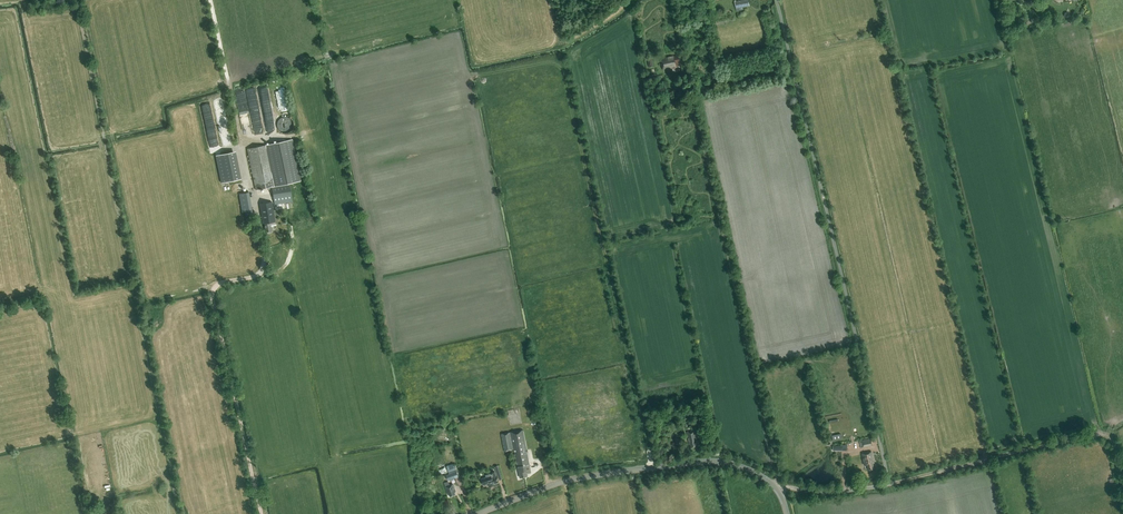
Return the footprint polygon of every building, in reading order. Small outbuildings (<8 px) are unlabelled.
[(734,1),(736,9),(736,10),(741,9),(741,7),(749,6),(748,0),(742,0),(734,1)] [(651,56),(647,57),(646,56),(645,57),(646,61),(647,60),(649,67),(653,66),(651,56)] [(676,56),(661,59),(664,70),(673,68),(672,67),(675,66),(675,67),(679,66),(677,62),(681,61),(680,56),(676,57),(676,56)] [(202,102),(203,116),(213,116),(212,101),(202,102)] [(293,127),(293,126),(293,124),(293,123),(292,121),(291,120),(290,119),(289,118),(287,117),(286,117),(284,117),(282,117),(281,118),(280,119),(279,120),(278,121),(277,123),(277,124),(277,126),(277,127),(278,129),(279,130),(280,131),(281,132),(282,133),(284,133),(286,133),(287,133),(289,132),(290,131),(291,130),(292,129),(293,127)] [(267,144),(247,149),(255,190),(272,187),(274,205),(292,202),(289,183),(301,181),(292,139),(267,144)] [(216,154),(221,182),(241,178),(236,150),(216,154)] [(249,191),(239,193),(242,212),(252,210),(249,191)] [(272,202),(259,204),(262,225),(264,224),(264,228),(264,229),(264,230),(265,231),(265,232),(272,231),(271,225),(276,224),(272,202)] [(247,226),(254,225),(253,217),(246,218),(247,226)] [(691,417),(697,416),(696,410),(689,411),(690,414),(683,415),(684,419),(691,418),(691,417)] [(520,478),(527,476),(527,473),(531,473),(529,464),(527,453),(528,452),(527,449),(523,430),(501,434),(504,452),(514,450),(517,467),(518,467),(520,478)] [(696,444),(697,443),(695,431),(687,432),(689,445),(691,445),(691,447),(696,446),(696,444)] [(859,441),(860,447),(871,445),(870,438),(859,441)] [(868,470),(874,469),(872,461),(874,461),(872,451),(862,453),(864,465),(867,464),(868,470)] [(448,480),(458,477),(454,463),(446,466),(449,474),(446,475),(448,480)] [(488,485),(498,482),(496,476),(495,472),(491,473),(485,475),(486,477),(481,479),(483,485),(488,483),(488,485)] [(454,492),(456,492),(453,483),(449,485),(448,482),(444,483),(448,495),(450,494),(450,496),(455,495),(454,492)]
